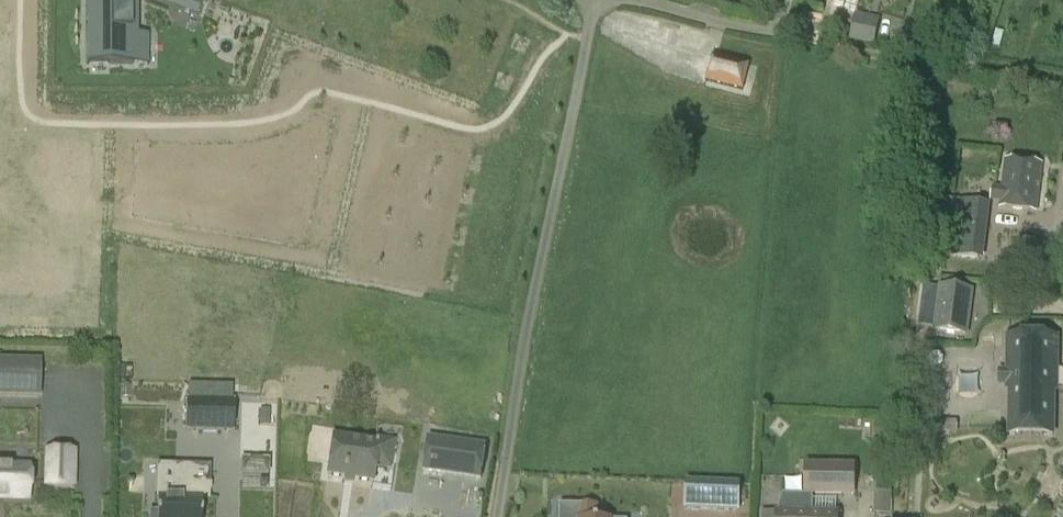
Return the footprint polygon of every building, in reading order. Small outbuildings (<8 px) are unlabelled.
[(138,39),(137,0),(136,0),(136,1),(109,1),(109,0),(87,0),(87,65),(88,65),(88,62),(109,62),(109,65),(131,65),(130,39),(138,39)] [(202,0),(178,0),(175,8),(197,16),(202,0)] [(856,12),(857,8),(859,0),(835,0),(834,6),(856,12)] [(856,16),(851,41),(873,46),(879,21),(856,16)] [(705,81),(743,91),(749,65),(712,55),(711,60),(713,60),(710,74),(707,73),(705,81)] [(1000,206),(1036,211),(1042,166),(1006,161),(1000,206)] [(946,201),(939,255),(983,260),(990,207),(946,201)] [(941,288),(935,332),(965,336),(971,292),(941,288)] [(1056,338),(1008,337),(1007,391),(1010,391),(1010,424),(1053,424),(1053,391),(1056,391),(1056,338)] [(0,361),(0,395),(39,395),(40,362),(0,361)] [(185,432),(233,433),(234,402),(186,401),(185,432)] [(331,449),(327,476),(363,481),(372,483),(374,474),(375,468),(391,471),(395,441),(376,438),(375,443),(341,437),(333,436),(331,449)] [(486,447),(428,438),(423,472),(480,481),(486,447)] [(46,486),(73,487),(74,452),(47,451),(46,486)] [(307,461),(268,460),(266,504),(306,506),(306,495),(317,495),(317,475),(307,475),(307,461)] [(854,467),(806,466),(805,494),(854,495),(854,467)] [(28,499),(29,468),(0,467),(0,498),(28,499)] [(157,514),(150,513),(150,516),(201,516),(201,498),(208,498),(208,467),(177,467),(176,497),(157,497),(157,514)] [(712,483),(711,510),(728,510),(729,484),(712,483)] [(892,515),(893,492),(875,492),(874,514),(892,515)] [(786,499),(781,513),(762,513),(762,516),(838,516),(838,515),(809,514),(809,500),(786,499)] [(561,516),(597,516),(597,506),(580,505),(561,505),(561,516)]
